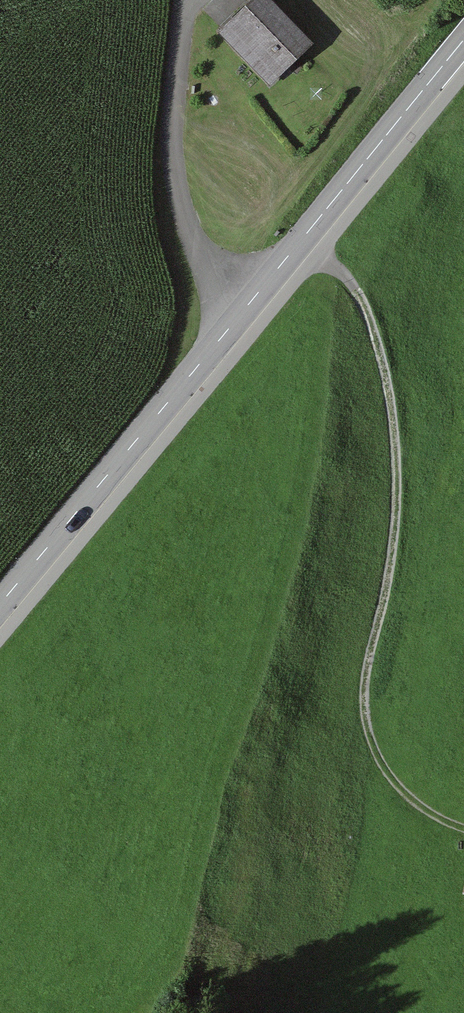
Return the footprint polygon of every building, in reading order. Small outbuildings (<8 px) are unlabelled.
[(277,0),(247,0),(216,31),(269,84),(315,38),(277,0)]
